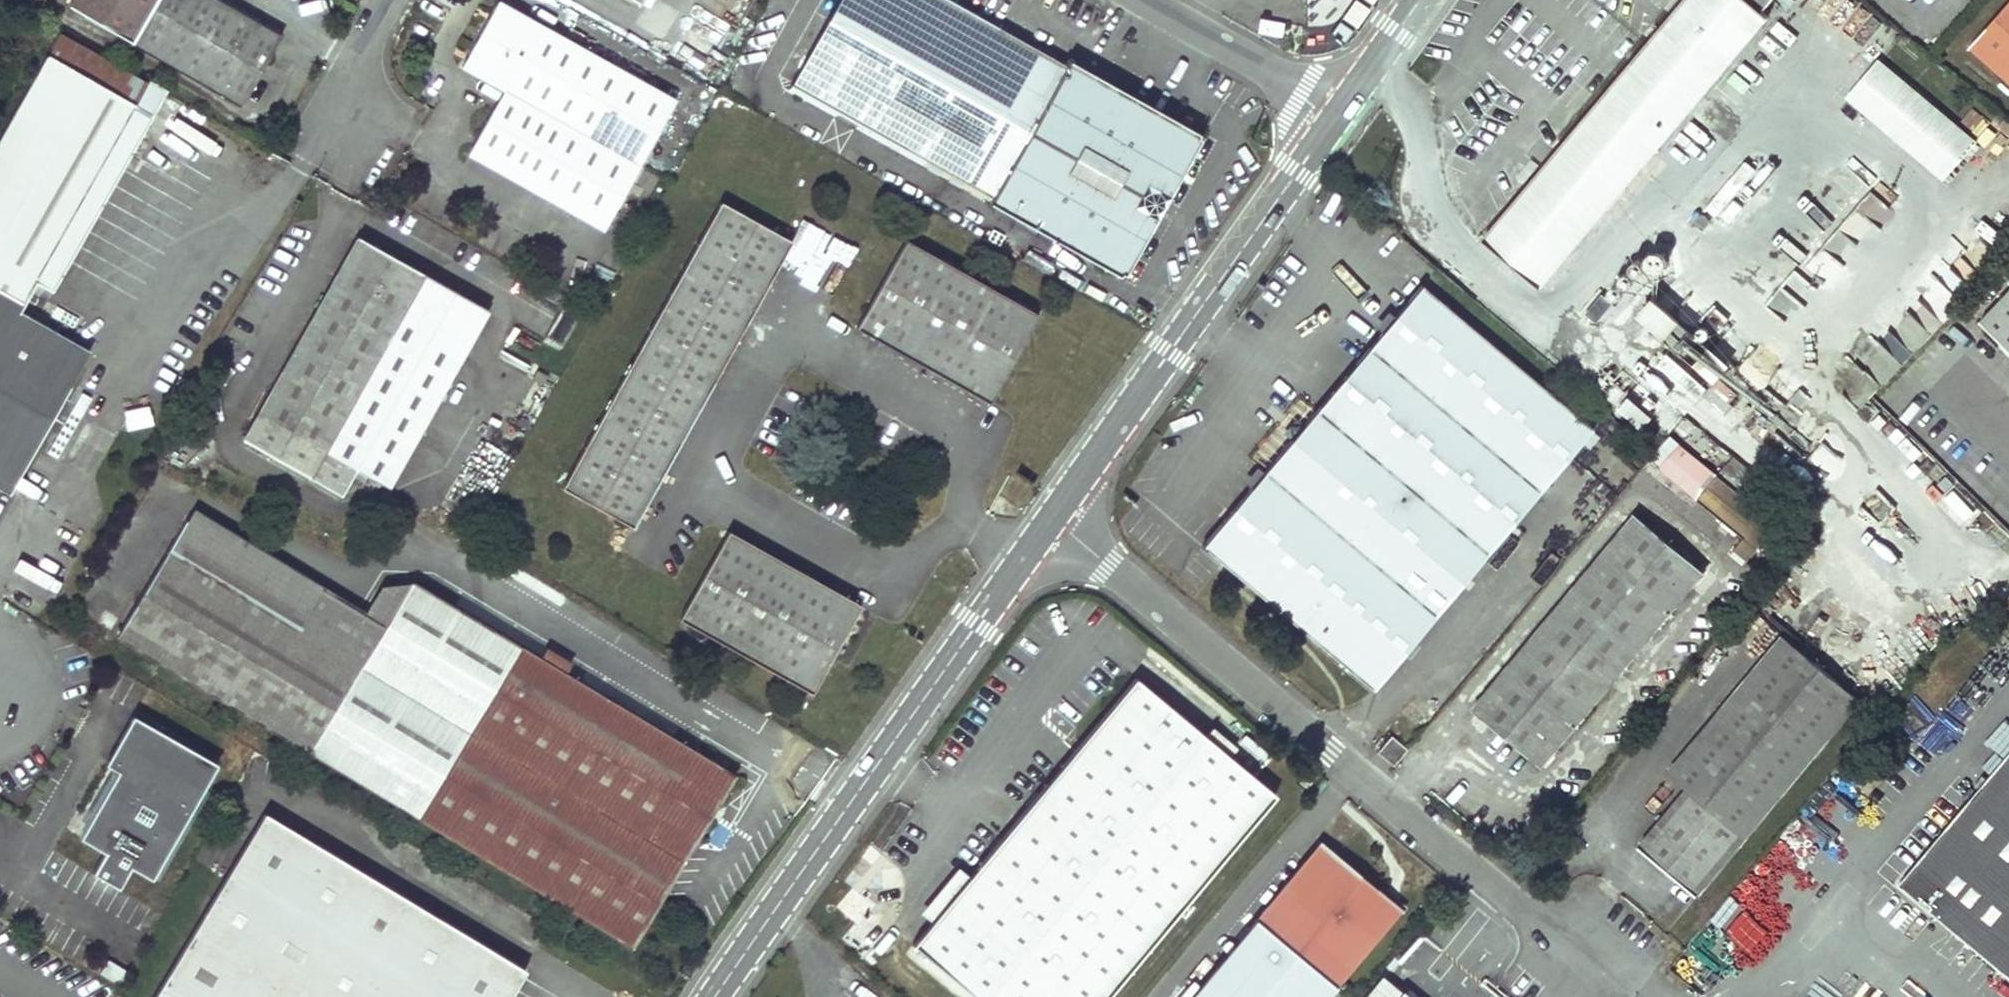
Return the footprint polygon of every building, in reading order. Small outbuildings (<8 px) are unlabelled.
[(219,0),(70,0),(69,2),(243,104),(282,36),(219,0)] [(955,0),(848,0),(795,95),(1021,227),(1100,85),(1072,68),(1068,74),(1055,66),(1059,59),(1051,55),(1046,61),(1004,36),(1007,29),(955,0)] [(1483,239),(1541,288),(1777,12),(1770,6),(1775,0),(1689,0),(1483,239)] [(585,49),(501,2),(464,67),(508,91),(471,154),(602,227),(676,100),(651,86),(585,49)] [(1967,50),(2008,87),(2008,18),(2001,12),(1967,50)] [(148,82),(61,30),(49,51),(136,103),(148,82)] [(656,76),(591,39),(585,49),(651,86),(656,76)] [(49,51),(0,137),(0,288),(21,300),(34,278),(51,287),(140,135),(123,125),(136,103),(49,51)] [(1877,57),(1842,97),(1940,182),(1975,142),(1877,57)] [(1203,145),(1100,85),(1021,227),(1122,286),(1160,220),(1170,218),(1166,210),(1203,145)] [(153,113),(136,103),(123,125),(140,135),(153,113)] [(792,243),(722,206),(563,487),(631,527),(792,243)] [(491,312),(359,236),(260,411),(390,488),(491,312)] [(1043,318),(911,245),(863,333),(993,407),(1043,318)] [(827,276),(811,308),(821,313),(837,281),(827,276)] [(0,288),(0,473),(12,480),(67,384),(69,384),(87,350),(16,309),(21,300),(0,288)] [(1663,333),(1679,314),(1651,290),(1635,309),(1663,333)] [(2008,349),(2008,294),(1981,323),(2008,349)] [(1425,295),(1195,559),(1364,696),(1596,436),(1425,295)] [(1722,420),(1697,399),(1680,420),(1704,440),(1722,420)] [(1689,448),(1681,457),(1711,482),(1730,497),(1746,478),(1697,438),(1696,439),(1689,448)] [(0,473),(0,487),(5,491),(12,480),(0,473)] [(1711,482),(1690,506),(1735,544),(1723,559),(1736,570),(1770,530),(1730,497),(1711,482)] [(369,620),(196,518),(170,559),(363,673),(412,589),(385,595),(369,620)] [(1629,522),(1468,714),(1536,769),(1577,720),(1580,722),(1588,713),(1585,710),(1699,576),(1629,522)] [(855,604),(723,534),(677,624),(811,691),(855,604)] [(363,673),(170,559),(118,646),(631,951),(732,778),(412,589),(363,673)] [(1682,790),(1634,845),(1689,894),(1857,703),(1779,639),(1662,773),(1682,790)] [(908,944),(972,996),(1099,996),(1269,792),(1222,754),(1198,734),(1129,677),(1091,722),(1055,766),(1013,817),(1008,813),(1001,821),(1006,826),(964,876),(927,921),(908,944)] [(133,715),(131,720),(216,767),(218,762),(133,715)] [(216,767),(131,720),(117,746),(129,752),(90,823),(104,830),(93,849),(99,853),(104,855),(92,877),(119,891),(131,870),(152,882),(216,767)] [(1231,744),(1207,724),(1198,734),(1222,754),(1231,744)] [(1383,742),(1373,754),(1388,766),(1398,755),(1383,742)] [(129,752),(117,746),(104,768),(116,775),(129,752)] [(1898,889),(1936,921),(1938,919),(1952,917),(1954,936),(1977,955),(1978,953),(1993,951),(1995,971),(2008,983),(2008,759),(1898,889)] [(260,822),(156,996),(513,996),(526,975),(260,822)] [(79,842),(93,849),(104,830),(90,823),(79,842)] [(1219,951),(1272,996),(1317,996),(1395,908),(1317,839),(1219,951)] [(953,866),(916,911),(927,921),(964,876),(953,866)] [(908,944),(900,954),(952,996),(972,996),(908,944)] [(108,959),(100,973),(118,983),(126,969),(108,959)]
